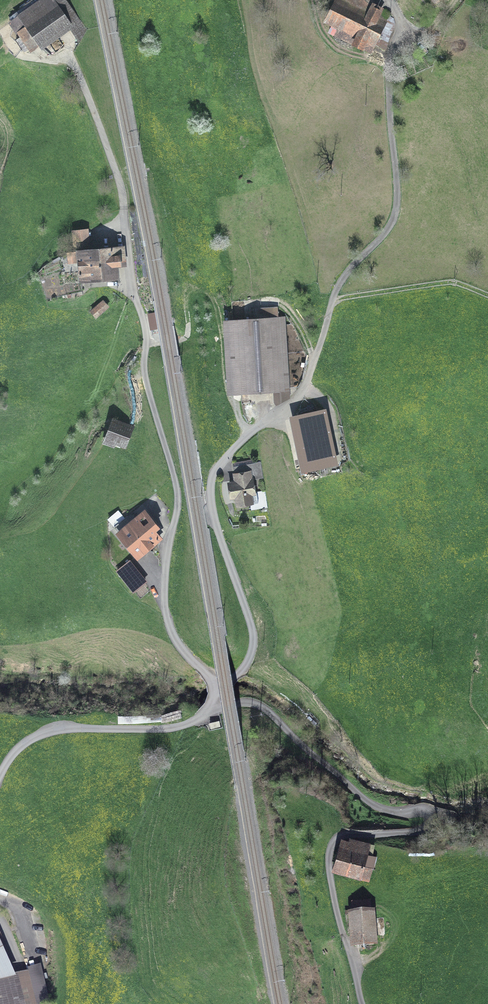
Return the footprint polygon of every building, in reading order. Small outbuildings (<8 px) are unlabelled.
[(42,0),(11,22),(21,37),(17,40),(25,52),(30,49),(32,51),(70,25),(57,6),(50,11),(42,0)] [(368,15),(338,0),(337,0),(327,20),(340,26),(335,36),(366,51),(371,42),(375,44),(385,24),(377,20),(380,12),(372,8),(368,15)] [(73,239),(89,237),(88,227),(72,229),(73,239)] [(123,248),(79,252),(82,282),(114,278),(113,266),(124,264),(123,248)] [(108,306),(103,301),(91,312),(95,317),(108,306)] [(284,319),(229,323),(232,391),(277,389),(277,404),(289,399),(284,319)] [(322,413),(298,418),(309,468),(333,463),(322,413)] [(133,428),(113,420),(106,438),(126,446),(133,428)] [(250,473),(236,475),(237,483),(230,484),(232,496),(237,496),(239,504),(251,502),(252,509),(268,507),(265,491),(253,493),(250,473)] [(119,510),(109,518),(114,525),(124,517),(119,510)] [(132,529),(122,537),(138,556),(160,538),(153,530),(157,527),(145,512),(128,526),(132,529)] [(129,561),(116,572),(135,593),(147,583),(129,561)] [(369,844),(343,837),(335,867),(347,870),(346,873),(369,879),(372,869),(363,866),(369,844)] [(366,912),(352,913),(355,946),(369,945),(369,936),(381,935),(379,919),(367,920),(366,912)] [(10,977),(13,976),(0,945),(0,1003),(16,1003),(10,977)]
